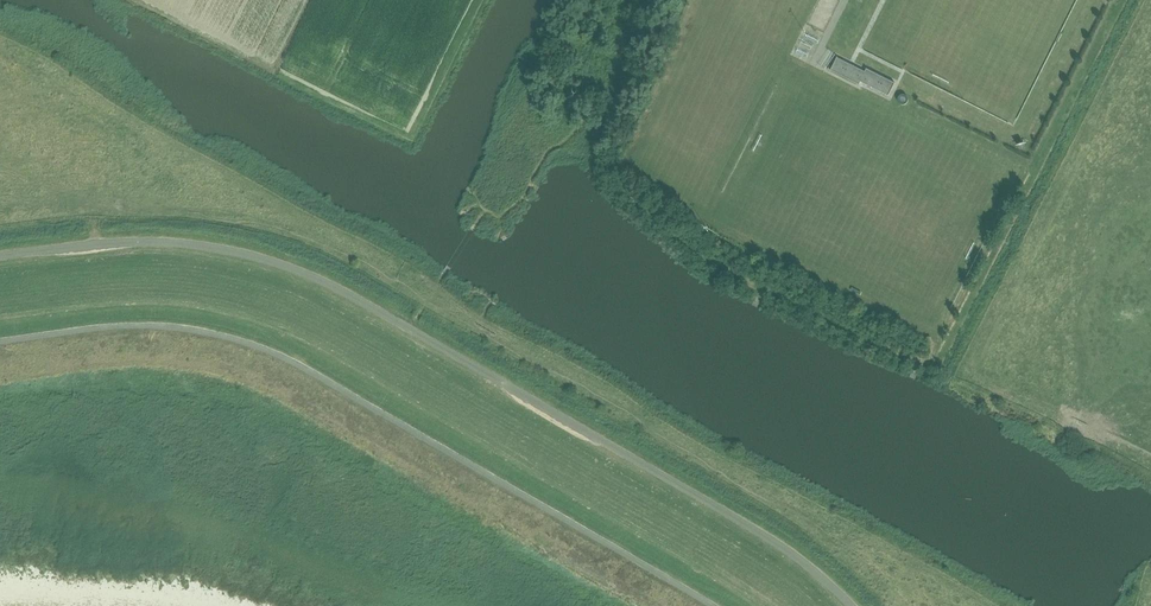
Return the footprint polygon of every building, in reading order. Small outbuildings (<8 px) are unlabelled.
[(837,58),(830,71),(859,85),(861,82),(888,96),(888,97),(895,84),(866,69),(865,72),(838,58),(837,58)] [(908,103),(909,100),(908,97),(905,95),(902,95),(899,97),(898,100),(899,103),(902,105),(905,105),(908,103)]
